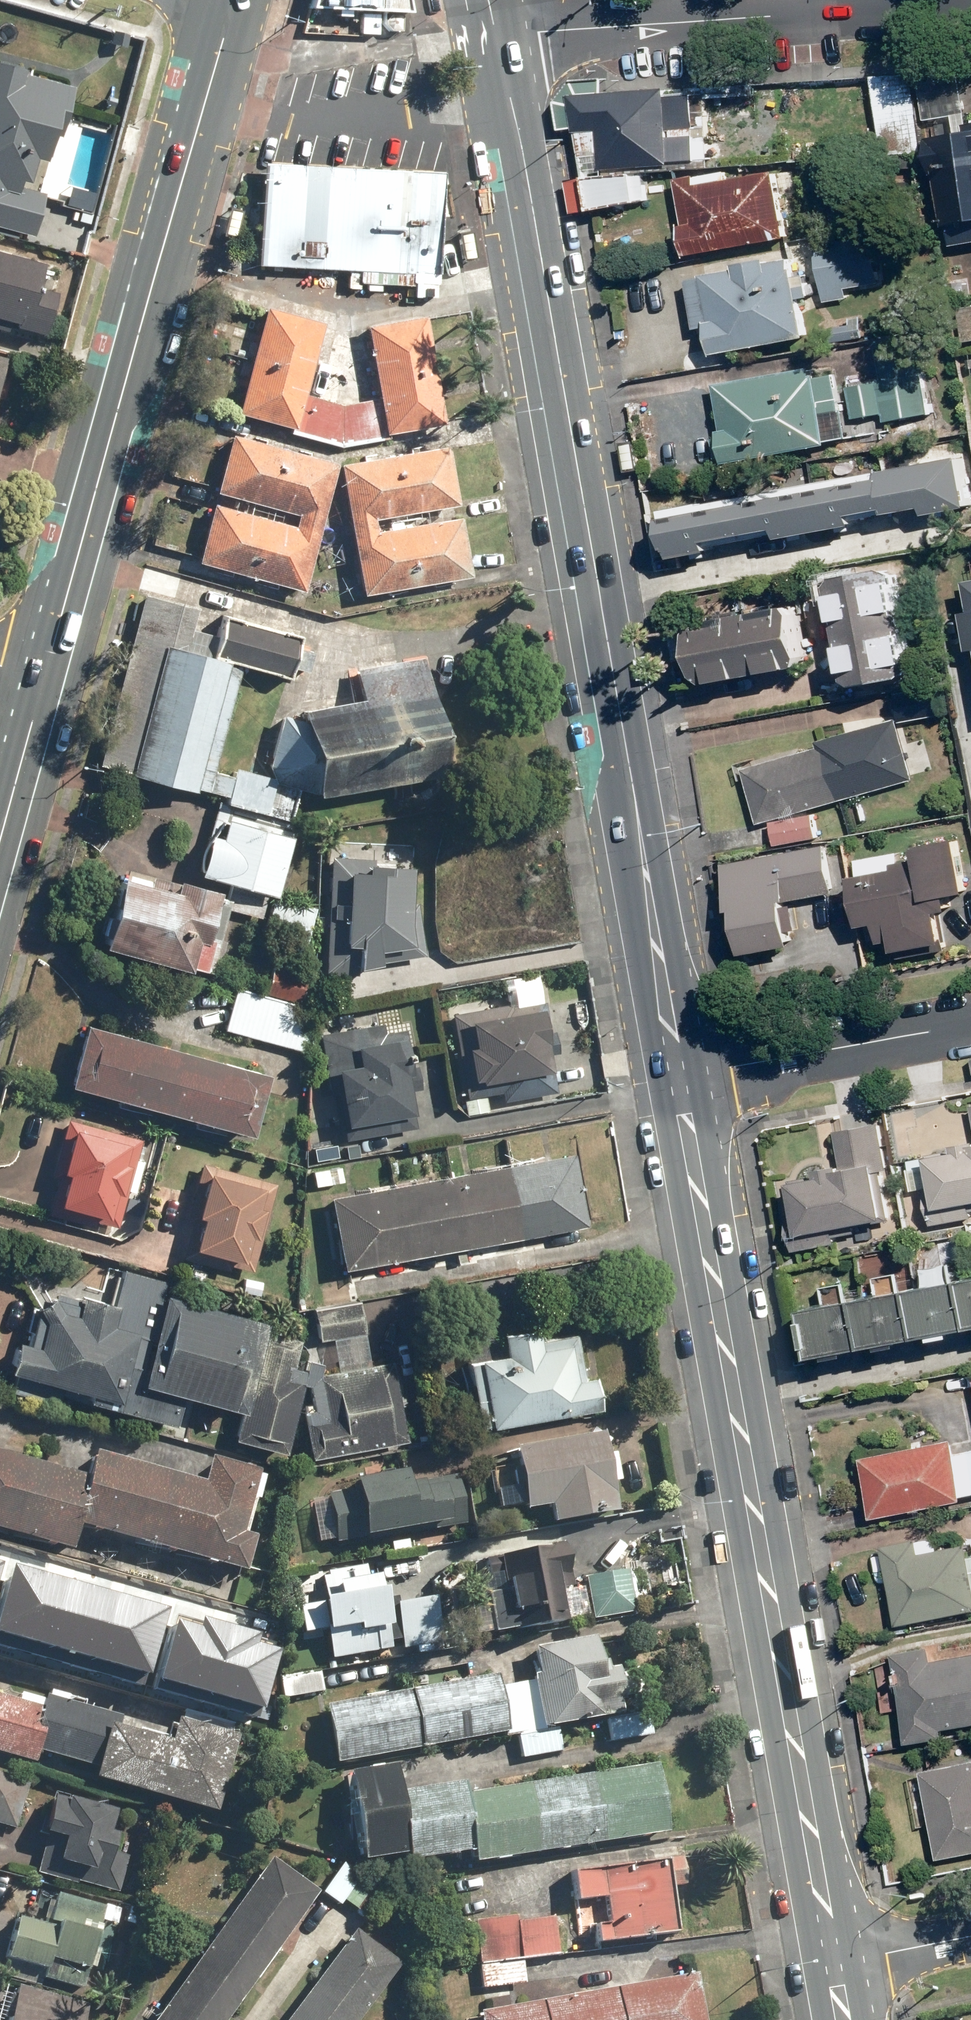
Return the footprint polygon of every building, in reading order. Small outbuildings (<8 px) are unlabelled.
[(302,6),(387,10),(409,11),(407,0),(304,0),(302,6)] [(409,11),(387,10),(387,23),(394,30),(412,29),(409,11)] [(0,55),(0,221),(67,238),(106,80),(0,55)] [(908,72),(868,77),(878,150),(918,145),(908,72)] [(959,76),(918,82),(924,120),(964,114),(959,76)] [(561,129),(567,128),(565,95),(598,92),(598,79),(579,80),(566,81),(560,90),(550,103),(555,130),(561,129)] [(567,128),(568,132),(570,132),(593,130),(596,171),(598,171),(666,166),(665,162),(692,160),(688,93),(661,95),(660,88),(598,92),(565,95),(567,128)] [(928,139),(943,228),(951,227),(954,244),(970,241),(970,123),(963,124),(965,132),(928,139)] [(599,177),(598,171),(596,171),(593,130),(570,132),(579,179),(599,177)] [(673,227),(679,257),(781,238),(768,172),(723,180),(721,172),(690,178),(690,176),(670,180),(679,226),(673,227)] [(579,179),(576,179),(582,212),(641,200),(639,175),(599,177),(579,179)] [(252,177),(248,263),(429,272),(433,186),(252,177)] [(577,212),(582,212),(576,179),(571,180),(560,182),(566,214),(577,212)] [(821,303),(844,299),(842,289),(881,282),(873,239),(811,250),(821,303)] [(0,251),(0,308),(40,321),(51,265),(0,251)] [(695,278),(680,280),(689,329),(700,327),(705,355),(799,338),(792,299),(804,297),(800,276),(788,278),(787,269),(785,270),(783,261),(760,265),(759,259),(727,265),(728,270),(694,276),(695,278)] [(235,413),(292,428),(321,324),(264,308),(235,413)] [(383,434),(443,423),(423,316),(364,327),(383,434)] [(826,328),(828,343),(861,337),(857,317),(846,319),(847,325),(826,328)] [(0,350),(0,388),(10,352),(0,350)] [(809,368),(709,385),(717,431),(713,431),(719,464),(823,446),(818,413),(838,410),(832,376),(811,380),(809,368)] [(848,387),(843,388),(848,419),(878,415),(880,422),(925,415),(919,374),(848,385),(848,387)] [(293,434),(337,446),(380,439),(374,399),(339,405),(303,396),(293,434)] [(195,561),(300,590),(335,464),(230,434),(214,493),(295,515),(292,526),(211,503),(195,561)] [(360,594),(467,575),(457,516),(375,530),(373,517),(455,503),(445,446),(338,464),(360,594)] [(653,511),(655,520),(649,521),(655,553),(660,552),(661,560),(699,553),(697,543),(767,530),(769,541),(844,527),(842,517),(876,511),(877,515),(916,508),(917,517),(959,509),(959,507),(970,504),(970,493),(964,455),(884,470),(697,505),(696,503),(653,511)] [(897,568),(834,579),(854,685),(916,673),(897,568)] [(192,608),(141,594),(96,766),(265,810),(272,783),(269,777),(233,767),(231,775),(211,770),(239,666),(286,678),(289,667),(304,671),(309,650),(295,646),(298,636),(222,616),(216,637),(187,629),(192,608)] [(798,603),(696,621),(707,685),(809,667),(798,603)] [(297,708),(299,719),(279,713),(264,765),(272,781),(313,794),(441,771),(419,657),(354,669),(359,697),(297,708)] [(944,692),(901,697),(903,718),(947,713),(944,692)] [(825,746),(739,769),(755,824),(919,779),(902,719),(823,741),(825,746)] [(820,814),(768,823),(772,846),(824,836),(820,814)] [(264,891),(275,894),(292,831),(267,825),(261,826),(223,817),(219,834),(208,832),(197,874),(227,881),(220,907),(258,917),(264,891)] [(865,924),(875,922),(882,960),(951,946),(943,908),(957,906),(956,897),(970,894),(970,878),(963,839),(923,847),(927,867),(856,881),(865,924)] [(726,864),(743,959),(799,949),(790,899),(836,890),(828,846),(726,864)] [(329,858),(321,974),(361,976),(360,967),(427,955),(416,897),(408,900),(410,863),(329,858)] [(100,947),(188,971),(196,939),(205,941),(219,890),(178,879),(176,890),(119,874),(100,947)] [(262,930),(304,940),(312,907),(270,897),(262,930)] [(262,995),(302,1004),(309,973),(269,964),(262,995)] [(221,1028),(307,1054),(308,1010),(233,987),(221,1028)] [(499,1100),(552,1091),(537,1002),(510,1006),(510,1002),(446,1013),(461,1098),(498,1091),(499,1100)] [(341,1139),(414,1126),(408,1090),(418,1089),(414,1064),(407,1065),(401,1030),(381,1033),(380,1022),(323,1032),(341,1139)] [(68,1084),(251,1134),(267,1073),(84,1023),(68,1084)] [(44,1211),(114,1229),(138,1137),(62,1118),(48,1174),(53,1175),(44,1211)] [(879,1170),(886,1169),(877,1122),(832,1130),(838,1163),(819,1167),(821,1174),(790,1180),(796,1213),(787,1214),(794,1250),(838,1241),(835,1227),(888,1217),(879,1170)] [(957,1143),(958,1149),(926,1154),(932,1187),(924,1189),(931,1224),(970,1217),(970,1141),(957,1143)] [(341,1268),(583,1224),(570,1151),(328,1196),(341,1268)] [(180,1256),(250,1274),(274,1182),(198,1163),(184,1219),(189,1220),(180,1256)] [(7,1370),(86,1391),(84,1400),(173,1424),(181,1395),(237,1410),(230,1437),(282,1451),(301,1382),(283,1377),(287,1365),(290,1366),(298,1335),(263,1326),(264,1321),(159,1292),(162,1280),(121,1269),(112,1303),(80,1294),(77,1304),(52,1297),(35,1308),(25,1343),(15,1340),(7,1370)] [(807,1306),(817,1356),(970,1326),(970,1276),(807,1306)] [(315,1340),(361,1332),(355,1300),(310,1309),(315,1340)] [(487,1427),(597,1408),(591,1374),(581,1376),(573,1332),(539,1338),(536,1325),(499,1332),(503,1354),(475,1359),(487,1427)] [(306,1458),(403,1439),(387,1358),(316,1372),(325,1417),(300,1422),(306,1458)] [(551,1524),(613,1513),(599,1432),(512,1447),(523,1511),(548,1506),(551,1524)] [(953,1437),(863,1456),(876,1517),(965,1499),(953,1437)] [(240,1572),(250,1537),(239,1533),(256,1470),(207,1456),(199,1483),(91,1453),(85,1477),(0,1453),(0,1532),(68,1551),(75,1525),(240,1572)] [(330,1542),(460,1520),(452,1473),(407,1481),(405,1471),(352,1480),(353,1488),(321,1494),(330,1542)] [(883,1544),(899,1624),(970,1610),(970,1548),(970,1542),(921,1552),(918,1537),(883,1544)] [(489,1634),(562,1619),(550,1563),(565,1560),(561,1543),(503,1555),(507,1578),(501,1579),(503,1588),(481,1593),(489,1634)] [(328,1657),(387,1648),(383,1626),(389,1625),(383,1589),(378,1590),(375,1575),(363,1577),(361,1563),(321,1570),(322,1576),(315,1577),(328,1657)] [(0,1599),(0,1639),(142,1680),(161,1614),(8,1570),(0,1599)] [(589,1617),(630,1610),(627,1589),(586,1596),(589,1617)] [(398,1648),(440,1642),(432,1597),(390,1604),(398,1648)] [(173,1628),(156,1680),(257,1713),(275,1657),(248,1648),(251,1640),(195,1621),(190,1634),(173,1628)] [(538,1729),(618,1712),(615,1701),(621,1699),(614,1666),(598,1670),(590,1635),(529,1647),(534,1673),(526,1674),(538,1729)] [(892,1651),(909,1742),(949,1735),(947,1727),(970,1723),(970,1653),(933,1659),(931,1644),(892,1651)] [(278,1696),(318,1690),(314,1670),(275,1676),(278,1696)] [(330,1761),(504,1731),(493,1673),(320,1703),(330,1761)] [(33,1760),(36,1750),(95,1766),(91,1778),(213,1811),(234,1734),(172,1717),(169,1728),(43,1693),(39,1705),(0,1694),(0,1751),(33,1760)] [(607,1740),(648,1734),(644,1713),(603,1719),(607,1740)] [(516,1756),(557,1750),(554,1728),(513,1735),(516,1756)] [(922,1769),(939,1857),(970,1851),(970,1760),(922,1769)] [(404,1852),(405,1860),(469,1849),(471,1863),(665,1832),(654,1764),(462,1795),(460,1781),(397,1791),(393,1765),(344,1773),(359,1860),(404,1852)] [(13,1827),(27,1779),(0,1770),(0,1823),(13,1827)] [(56,1863),(92,1872),(99,1846),(113,1850),(120,1820),(109,1817),(112,1805),(66,1794),(65,1799),(52,1795),(42,1833),(62,1838),(56,1863)] [(315,1889),(267,1855),(150,2019),(222,2019),(315,1889)] [(589,1925),(591,1943),(671,1932),(665,1887),(678,1885),(674,1857),(564,1871),(568,1901),(598,1897),(602,1923),(589,1925)] [(339,1899),(364,1918),(386,1890),(359,1869),(356,1874),(339,1861),(316,1890),(335,1904),(339,1899)] [(39,1977),(79,1989),(102,1907),(54,1893),(46,1920),(57,1923),(55,1930),(15,1918),(3,1958),(42,1969),(39,1977)] [(475,1962),(553,1952),(548,1914),(511,1919),(510,1913),(469,1918),(475,1962)] [(397,1960),(351,1926),(281,2019),(352,2019),(397,1960)] [(477,1987),(520,1982),(518,1960),(474,1965),(477,1987)] [(693,1969),(474,2010),(476,2019),(703,2019),(693,1969)] [(87,2002),(17,1983),(6,2019),(82,2019),(87,2002)]
